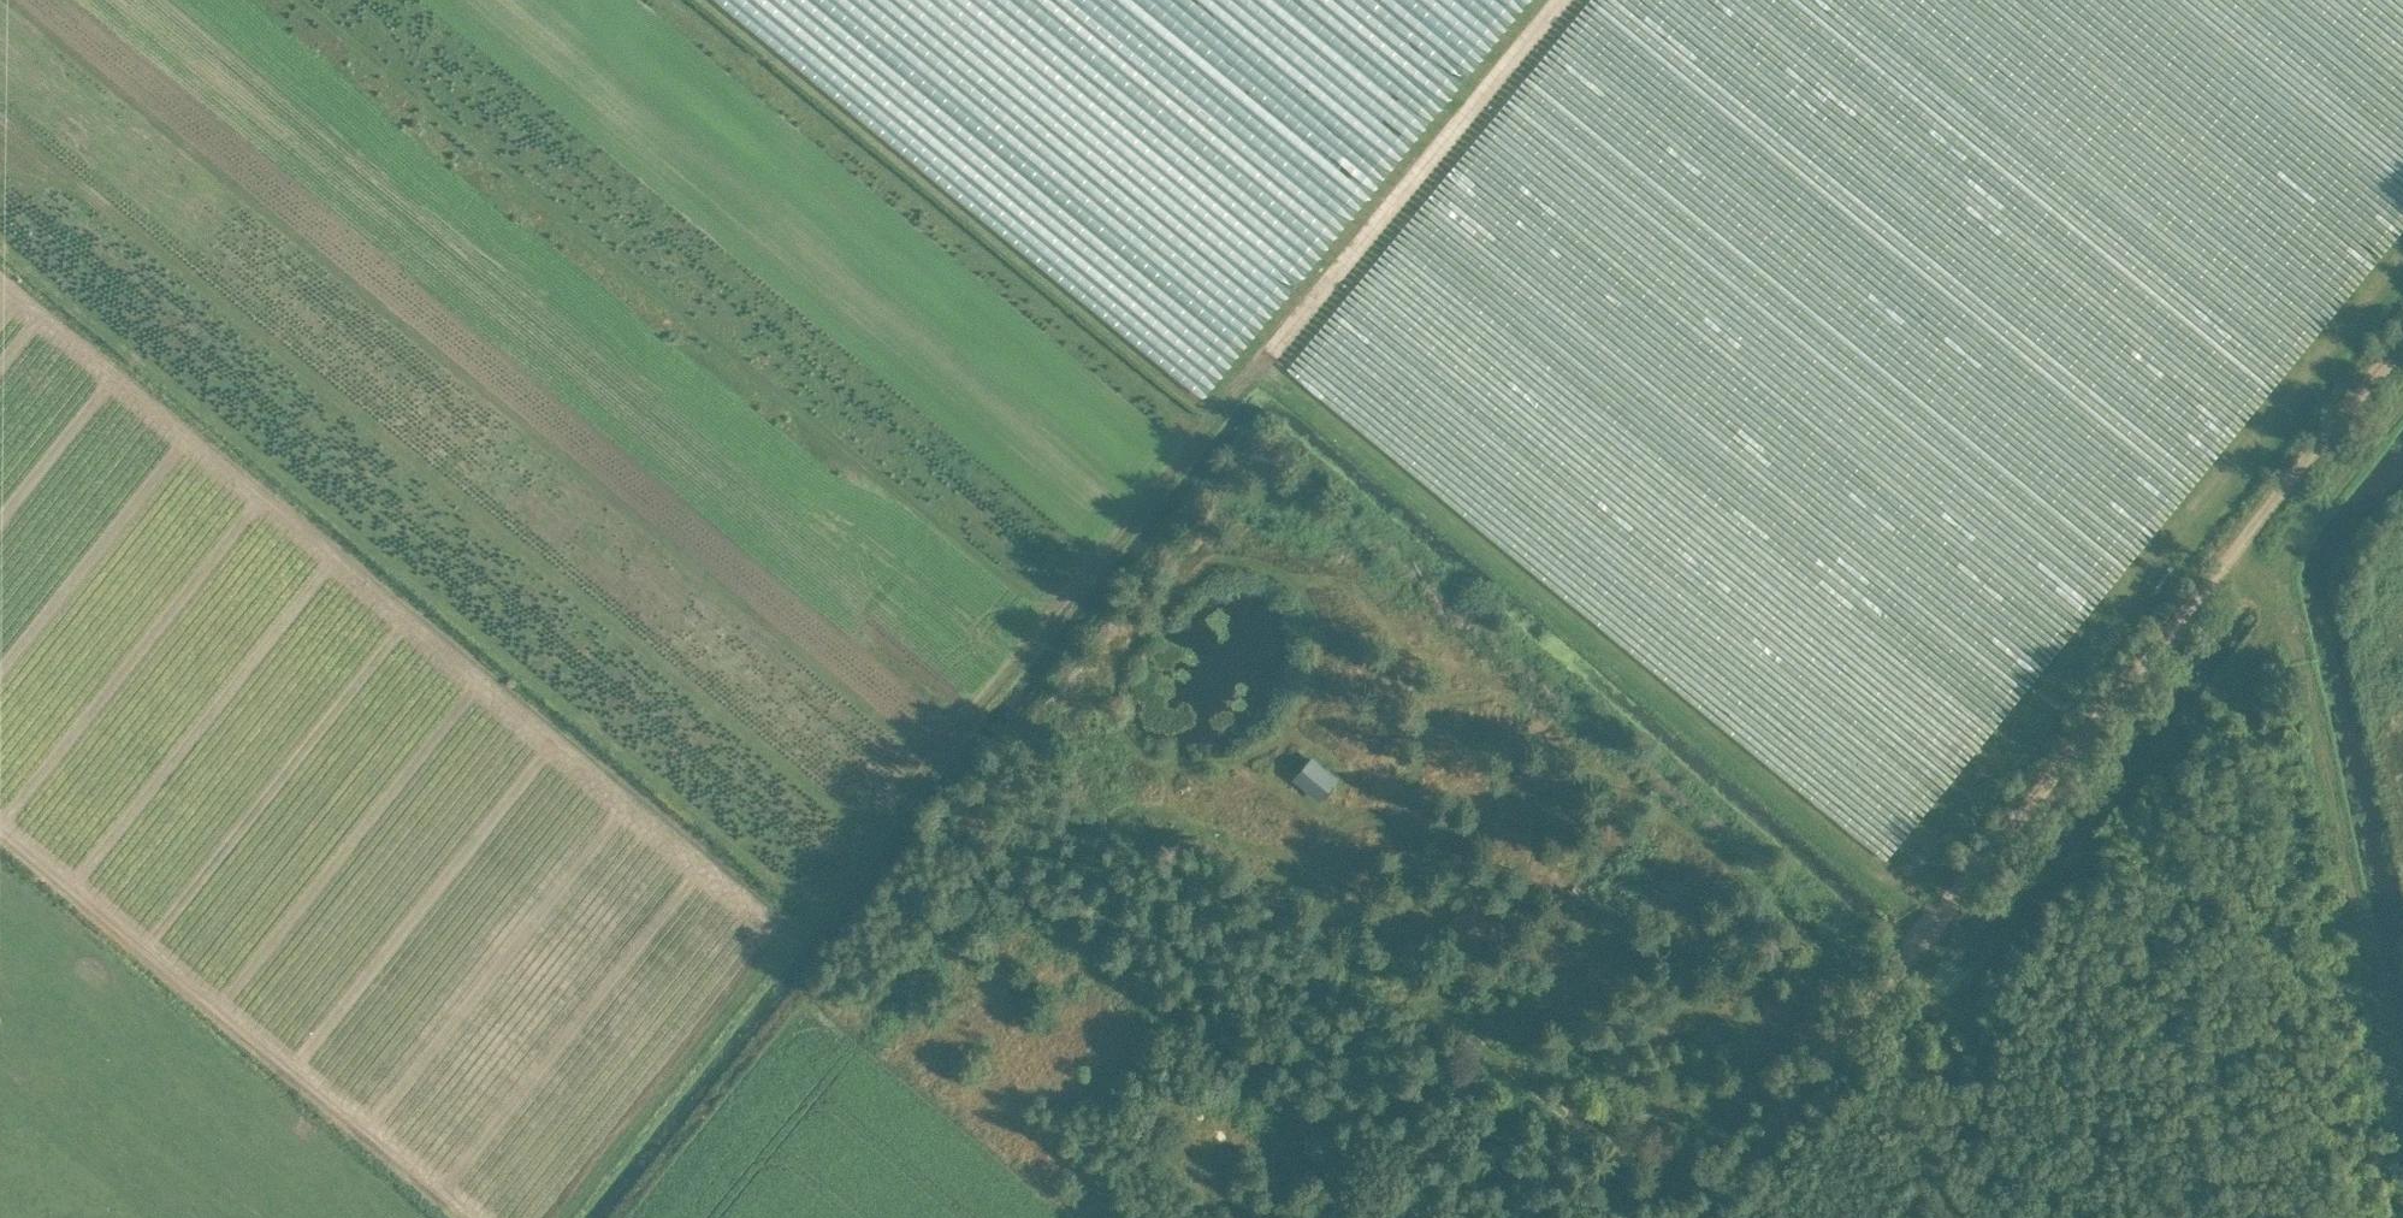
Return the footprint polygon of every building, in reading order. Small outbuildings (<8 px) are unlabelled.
[(1266,311),(1333,237),(1322,228),(1294,259),(1284,250),(1262,276),(1265,278),(1249,296),(1266,311)] [(1313,757),(1297,776),(1320,796),(1336,777),(1313,757)]
